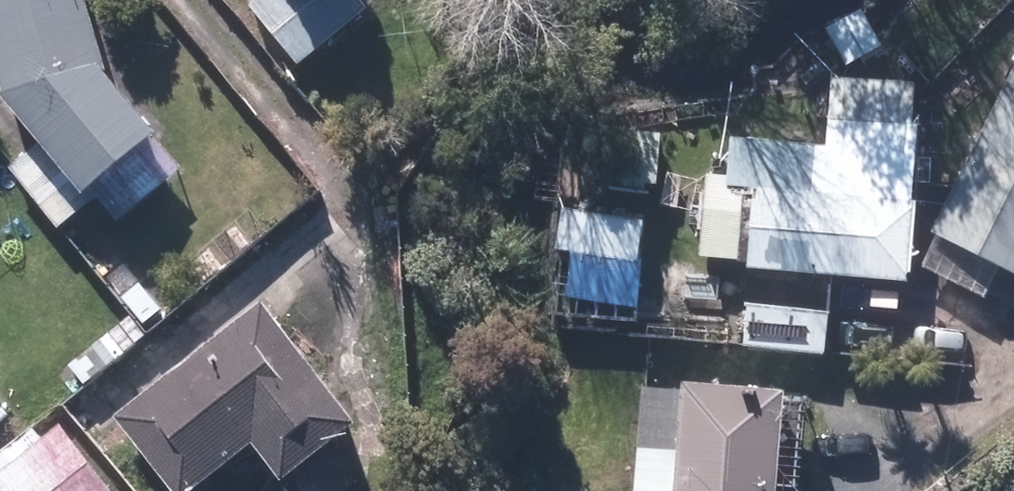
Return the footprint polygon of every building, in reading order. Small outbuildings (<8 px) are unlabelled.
[(14,93),(89,183),(162,122),(113,62),(93,0),(0,0),(0,48),(14,93)] [(255,0),(306,64),(387,0),(256,0),(255,0)] [(927,261),(999,295),(1010,271),(1013,273),(1013,77),(927,261)] [(775,186),(762,185),(758,277),(915,283),(924,82),(836,79),(833,150),(777,148),(775,186)] [(590,152),(552,149),(547,199),(585,202),(590,152)] [(757,173),(710,170),(706,256),(752,258),(757,173)] [(650,216),(572,212),(569,255),(648,260),(650,216)] [(654,291),(578,289),(577,324),(654,325),(654,291)] [(256,437),(283,474),(357,420),(330,383),(270,301),(118,413),(176,490),(182,490),(256,437)] [(683,456),(681,490),(783,490),(783,481),(810,483),(813,411),(787,409),(788,381),(693,377),(693,383),(647,381),(643,453),(683,456)] [(15,411),(0,392),(0,423),(15,411)] [(0,445),(0,490),(125,490),(58,401),(0,445)]
